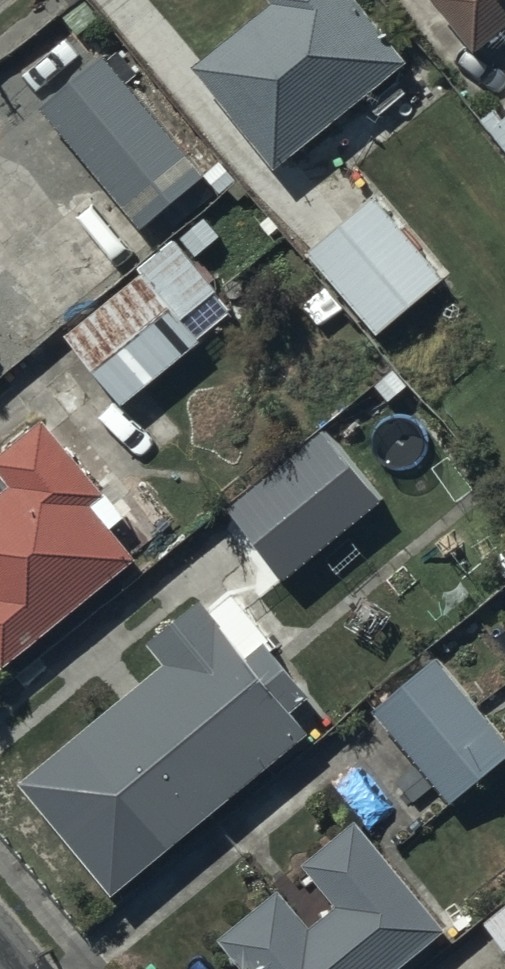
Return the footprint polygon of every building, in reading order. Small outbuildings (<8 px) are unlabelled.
[(275,171),(407,65),(355,0),(265,0),(270,7),(190,72),(275,171)] [(474,55),(504,30),(504,0),(430,0),(474,55)] [(40,110),(141,232),(205,179),(104,57),(40,110)] [(503,122),(493,110),(479,121),(504,152),(504,121),(503,122)] [(442,282),(374,201),(307,256),(376,338),(442,282)] [(221,237),(206,219),(61,331),(121,409),(234,314),(191,263),(221,237)] [(1,672),(136,562),(112,532),(126,520),(44,420),(0,456),(0,671),(1,672)] [(345,476),(316,440),(279,470),(275,465),(206,520),(255,580),(326,523),(311,504),(345,476)] [(28,789),(121,898),(311,736),(292,714),(310,699),(265,646),(245,663),(195,605),(147,646),(168,670),(28,789)] [(437,660),(371,717),(449,807),(504,761),(504,738),(437,660)] [(239,968),(400,968),(444,932),(356,824),(301,868),(334,909),(309,929),(279,893),(218,944),(239,968)] [(482,926),(504,954),(504,907),(482,926)]
